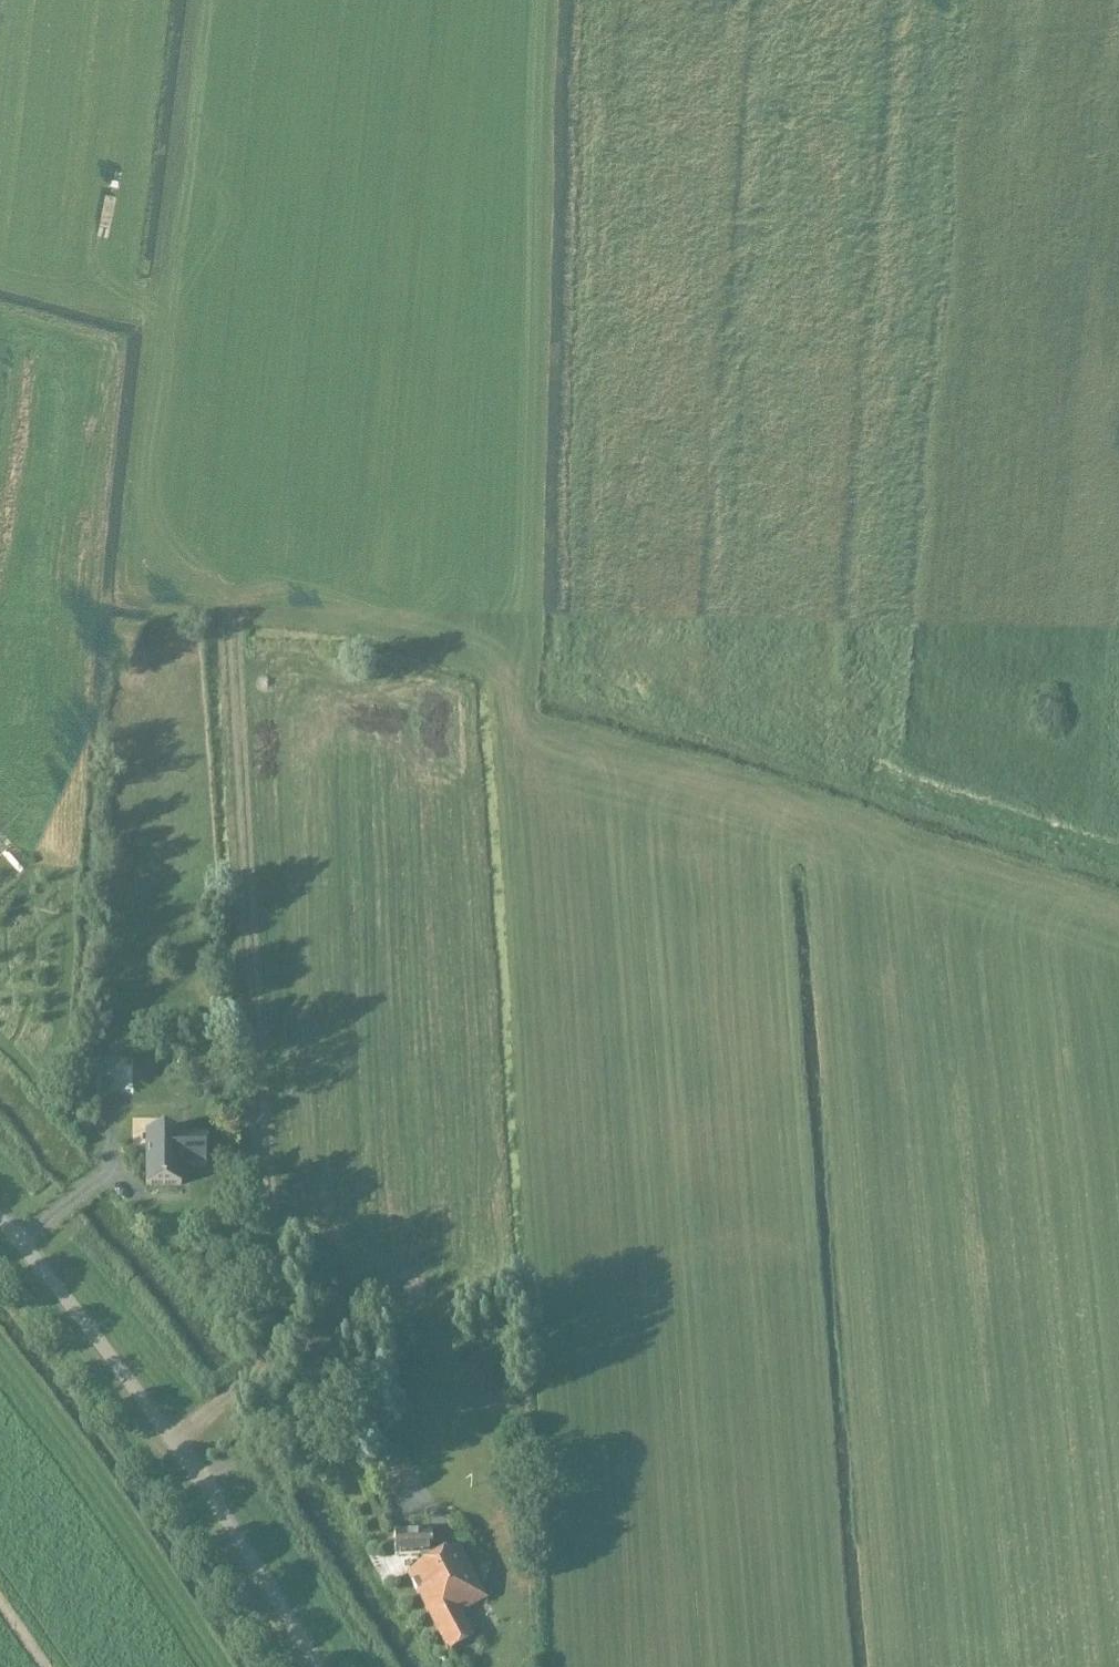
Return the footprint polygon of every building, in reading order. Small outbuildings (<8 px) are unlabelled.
[(181,1134),(147,1134),(147,1186),(181,1186),(181,1168),(206,1168),(206,1139),(181,1139),(181,1134)] [(394,1556),(423,1555),(432,1555),(431,1532),(393,1534),(394,1556)] [(459,1547),(426,1564),(407,1575),(448,1652),(470,1640),(475,1637),(462,1611),(478,1603),(486,1599),(459,1547)]
